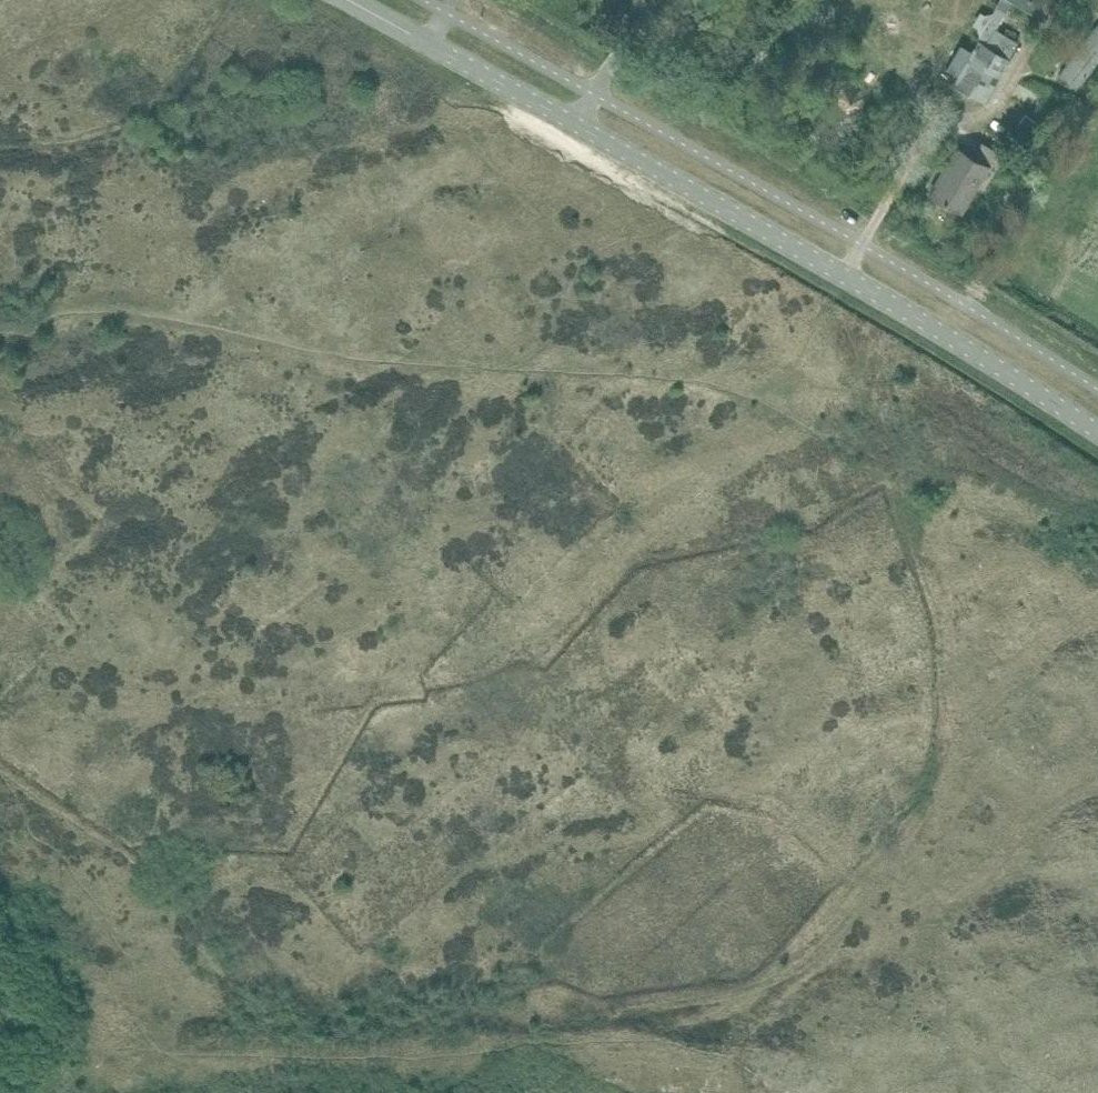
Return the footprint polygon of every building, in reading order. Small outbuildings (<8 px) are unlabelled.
[(954,81),(985,100),(1011,57),(1010,56),(1019,40),(997,27),(1013,0),(1000,0),(978,38),(979,39),(954,81)] [(1045,19),(1056,0),(1014,0),(1045,19)] [(1059,74),(1077,87),(1097,60),(1097,23),(1059,74)] [(1025,115),(1019,123),(1031,132),(1037,123),(1025,115)] [(957,146),(931,192),(963,210),(989,165),(996,169),(1005,154),(986,142),(977,157),(957,146)]
